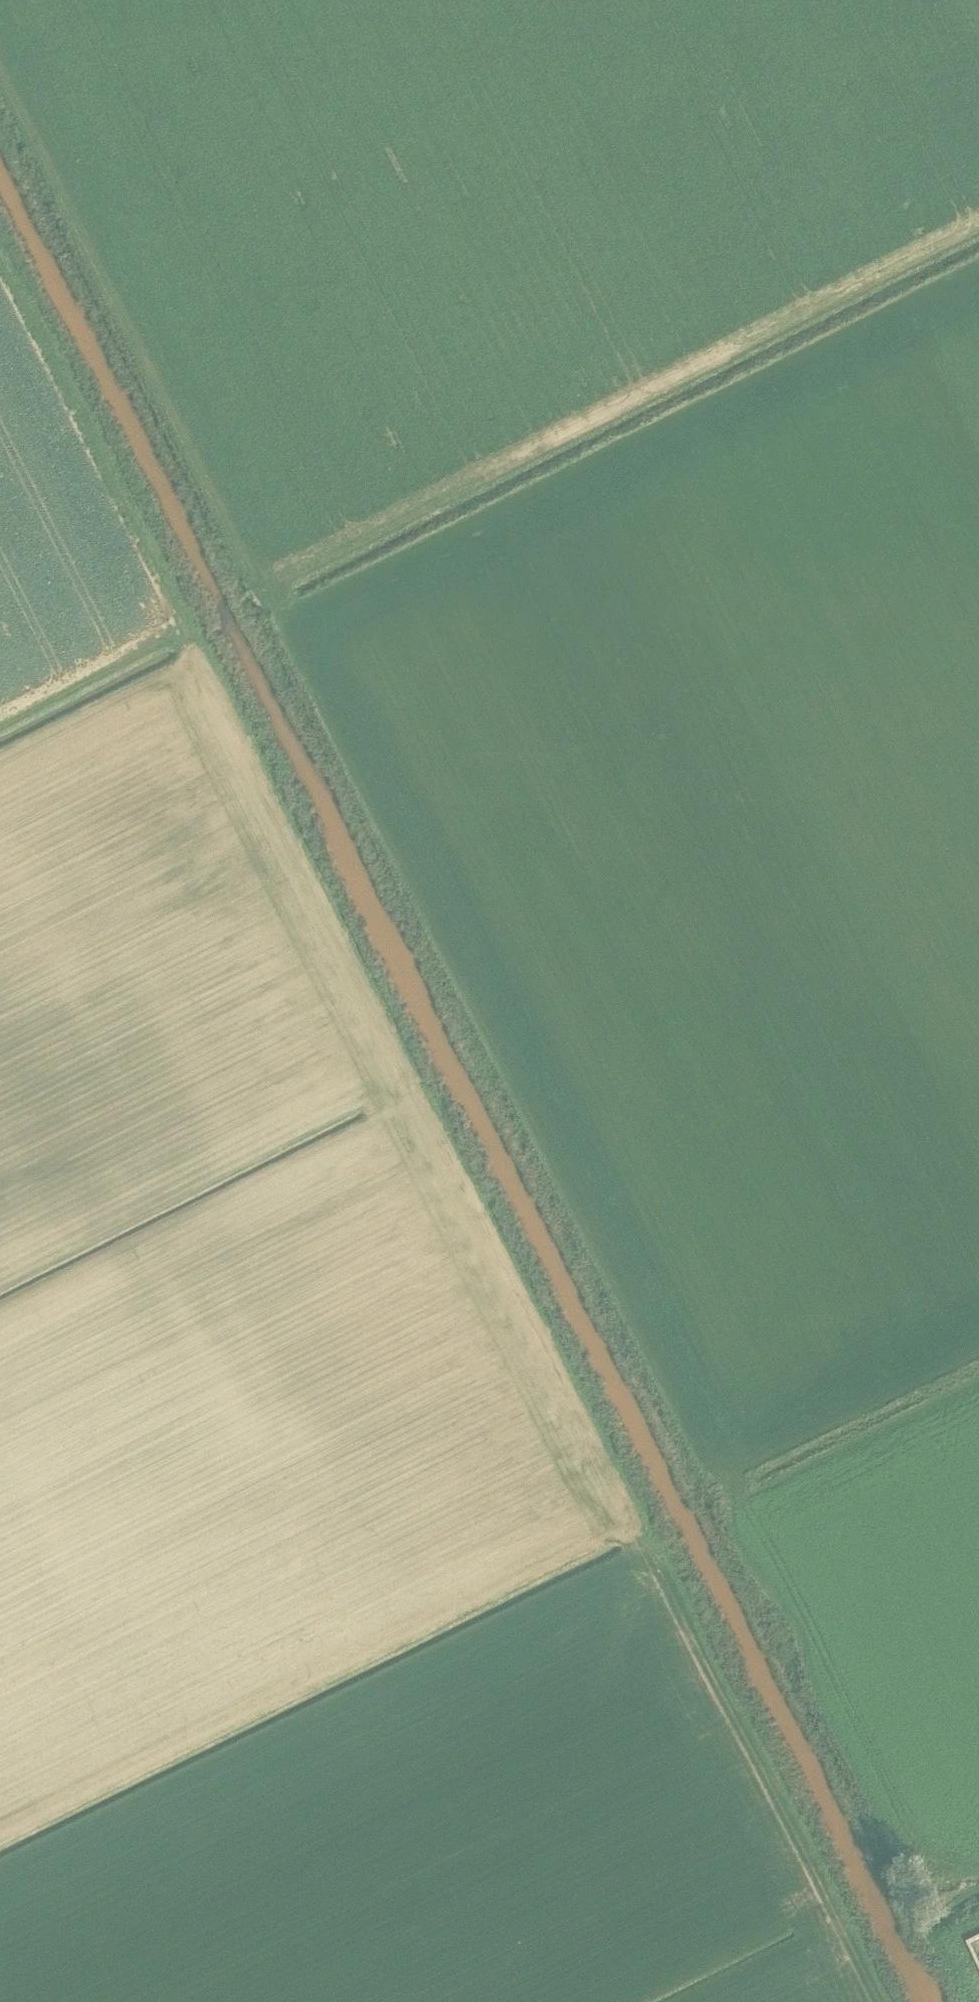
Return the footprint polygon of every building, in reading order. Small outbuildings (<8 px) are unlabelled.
[(957,1939),(978,1984),(978,1928),(957,1939)]
